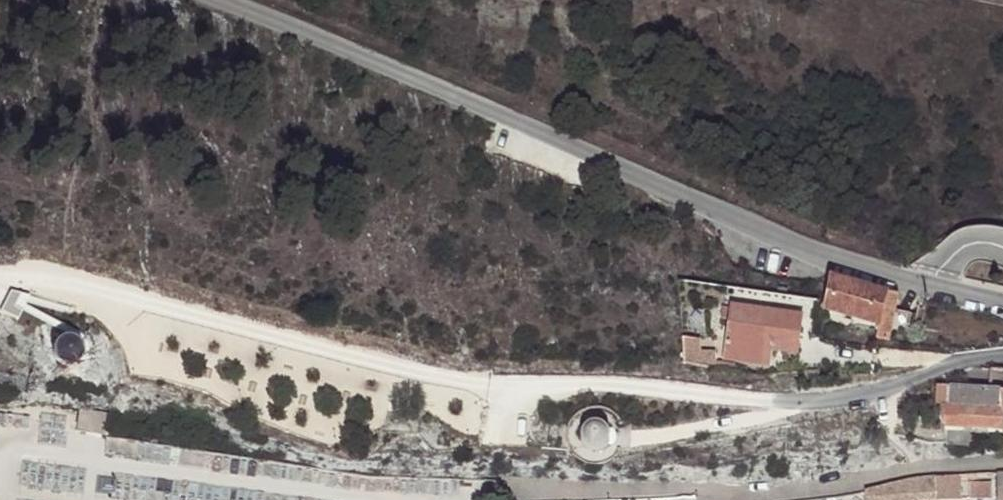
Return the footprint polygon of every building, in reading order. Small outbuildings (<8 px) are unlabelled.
[(841,279),(831,276),(823,306),(878,321),(892,325),(896,309),(884,306),(888,291),(841,279)] [(896,309),(900,294),(888,291),(884,306),(896,309)] [(736,305),(728,356),(774,362),(775,350),(799,353),(804,315),(736,305)] [(878,321),(875,334),(888,338),(892,325),(878,321)] [(681,334),(681,355),(698,358),(698,337),(681,334)] [(80,357),(80,352),(79,347),(76,342),(72,339),(67,338),(61,338),(56,340),(53,344),(50,348),(49,353),(50,358),(52,362),(56,365),(60,368),(65,369),(70,368),(74,366),(77,362),(80,357)] [(952,389),(950,408),(943,408),(945,427),(946,442),(948,445),(949,447),(954,448),(969,450),(967,428),(1002,431),(1002,393),(952,389)] [(101,434),(105,416),(79,411),(76,430),(101,434)] [(939,499),(978,499),(976,475),(939,478),(939,497),(939,499)] [(868,499),(921,499),(921,498),(939,497),(939,478),(910,480),(868,491),(868,499)]
